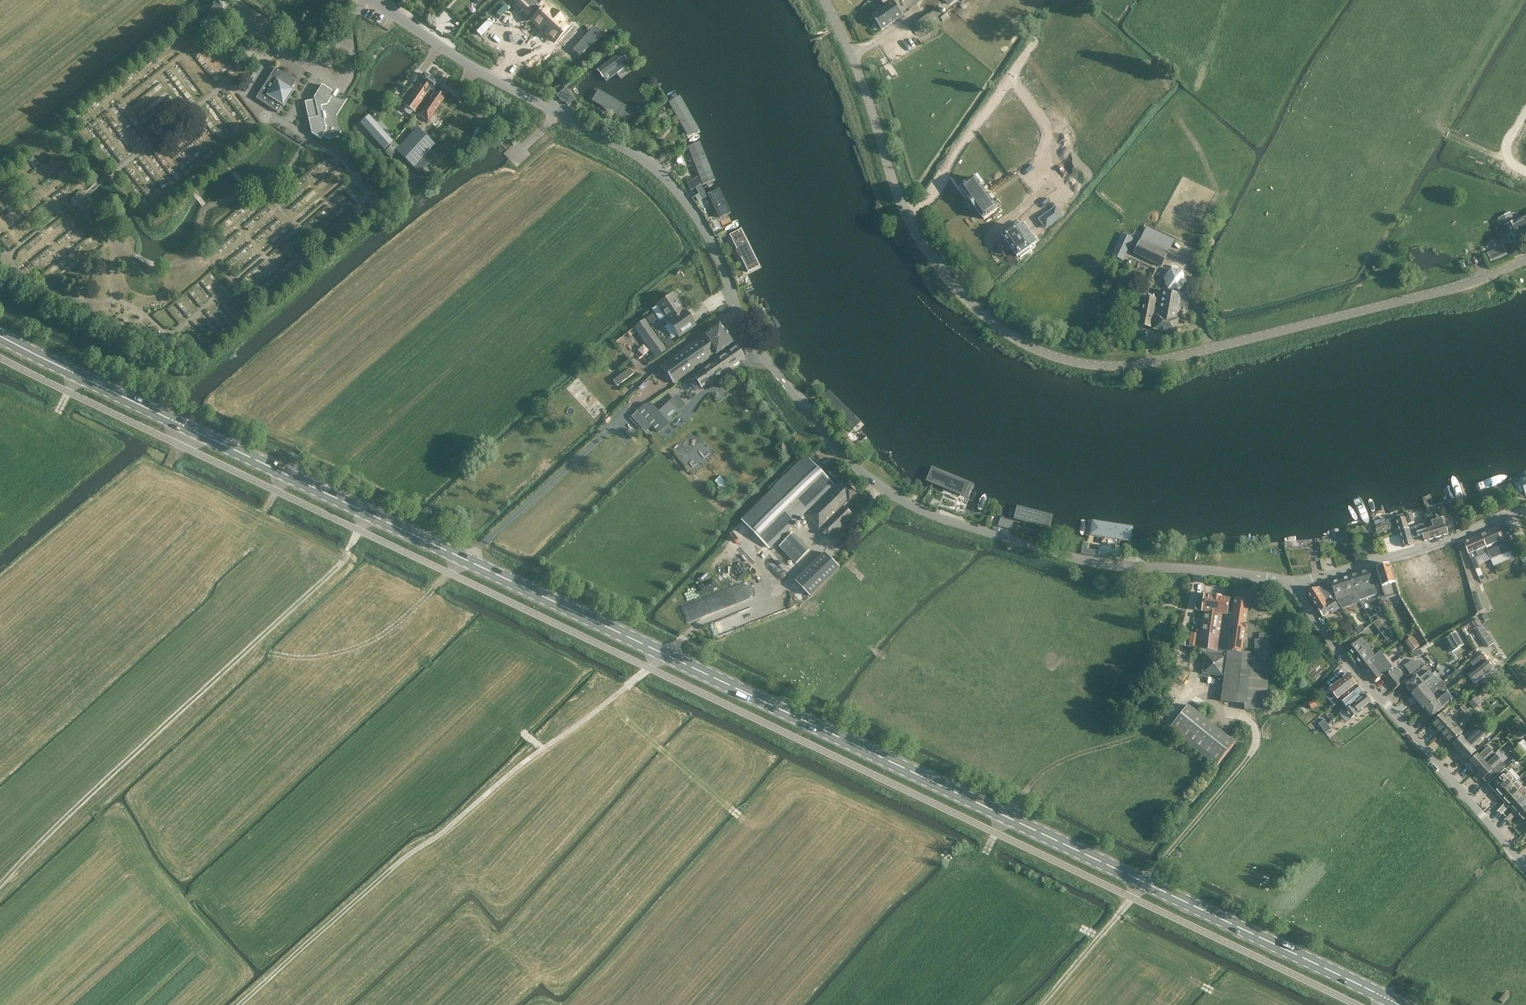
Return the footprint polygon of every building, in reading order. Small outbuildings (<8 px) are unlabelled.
[(886,6),(871,16),(880,30),(902,16),(893,2),(893,0),(879,0),(886,6)] [(518,8),(511,2),(505,8),(513,14),(518,8)] [(532,15),(528,19),(536,27),(535,28),(541,34),(542,32),(550,40),(554,36),(561,30),(560,29),(564,25),(558,20),(559,18),(549,8),(548,10),(542,4),(538,8),(532,14),(532,15)] [(216,5),(202,24),(211,31),(225,11),(222,9),(216,5)] [(913,23),(918,32),(937,20),(932,12),(928,15),(927,14),(913,23)] [(585,36),(572,50),(579,56),(600,38),(592,31),(586,36),(585,36)] [(621,53),(614,58),(623,69),(624,68),(621,64),(626,60),(621,53)] [(616,61),(597,74),(606,85),(624,72),(616,61)] [(293,90),(291,88),(295,81),(275,68),(256,98),(277,112),(281,106),(282,106),(293,90)] [(447,93),(438,86),(439,85),(424,74),(419,81),(420,82),(404,104),(416,112),(429,93),(432,95),(419,114),(427,120),(447,93)] [(308,119),(311,133),(317,137),(319,133),(328,139),(340,136),(339,131),(336,116),(347,97),(336,89),(334,92),(322,84),(314,96),(316,102),(305,104),(306,107),(305,111),(305,115),(308,119)] [(633,110),(600,91),(593,102),(626,121),(633,110)] [(680,94),(667,100),(687,138),(700,132),(680,94)] [(568,105),(574,100),(570,95),(564,100),(568,105)] [(368,116),(360,123),(386,150),(394,141),(368,116)] [(433,158),(427,153),(434,145),(416,129),(396,152),(419,173),(433,158)] [(714,178),(698,140),(686,145),(702,183),(714,178)] [(1062,190),(1034,214),(1046,228),(1074,203),(1073,202),(1082,194),(1066,175),(1057,183),(1062,190)] [(984,220),(998,210),(975,178),(961,188),(984,220)] [(725,214),(713,186),(704,191),(717,218),(725,214)] [(374,193),(364,201),(373,212),(383,204),(374,193)] [(1510,213),(1500,218),(1504,225),(1513,220),(1510,213)] [(1525,237),(1525,225),(1523,219),(1508,226),(1511,234),(1507,236),(1511,243),(1515,241),(1516,243),(1525,237)] [(1015,226),(1003,236),(1019,255),(1022,258),(1033,249),(1031,246),(1031,245),(1031,244),(1037,239),(1022,221),(1016,226),(1015,226)] [(757,267),(740,227),(726,233),(743,273),(757,267)] [(1158,233),(1146,227),(1140,241),(1134,254),(1161,267),(1174,241),(1158,233)] [(1113,256),(1122,260),(1132,238),(1123,234),(1113,256)] [(1504,251),(1490,257),(1493,263),(1507,257),(1504,251)] [(1183,272),(1172,270),(1165,279),(1169,289),(1180,291),(1187,282),(1183,272)] [(1158,308),(1155,308),(1152,322),(1154,323),(1153,329),(1176,334),(1178,324),(1185,325),(1190,296),(1162,291),(1158,308)] [(671,293),(655,305),(678,337),(694,325),(671,293)] [(1152,322),(1155,308),(1156,299),(1144,297),(1139,325),(1151,327),(1152,322)] [(646,319),(634,328),(655,358),(667,349),(646,319)] [(720,350),(724,347),(731,342),(719,325),(660,365),(672,382),(720,350)] [(727,352),(723,354),(693,375),(701,387),(743,358),(734,346),(727,352)] [(864,425),(829,390),(821,398),(857,432),(864,425)] [(683,407),(674,398),(658,412),(651,405),(642,405),(637,410),(658,432),(672,419),(670,418),(676,412),(677,412),(683,407)] [(858,440),(852,435),(847,441),(852,446),(858,440)] [(787,448),(782,443),(776,449),(782,454),(787,448)] [(832,485),(811,463),(806,458),(772,491),(740,522),(767,548),(832,485)] [(970,492),(934,477),(929,487),(965,502),(970,492)] [(1515,485),(1518,494),(1519,493),(1521,497),(1525,495),(1525,497),(1525,479),(1520,482),(1515,485)] [(855,494),(842,481),(806,516),(828,538),(852,515),(842,506),(855,494)] [(932,498),(926,495),(923,501),(929,504),(932,498)] [(1447,504),(1450,513),(1453,513),(1455,520),(1461,518),(1457,507),(1455,508),(1453,502),(1447,504)] [(1053,515),(1017,505),(1013,519),(1050,528),(1053,515)] [(1397,525),(1404,546),(1404,547),(1414,544),(1406,518),(1405,518),(1404,514),(1395,518),(1395,519),(1387,521),(1386,518),(1373,522),(1376,532),(1397,525)] [(1412,514),(1406,516),(1409,525),(1415,523),(1412,514)] [(1001,517),(998,526),(1010,530),(1013,521),(1001,517)] [(1441,536),(1448,534),(1443,519),(1437,521),(1439,526),(1438,527),(1441,536)] [(1132,527),(1091,521),(1088,536),(1130,542),(1132,527)] [(1437,521),(1431,523),(1432,528),(1427,530),(1430,539),(1441,536),(1438,527),(1439,526),(1437,521)] [(1431,523),(1422,525),(1411,529),(1413,537),(1423,534),(1425,541),(1430,539),(1427,530),(1432,528),(1431,523)] [(1481,535),(1488,553),(1491,560),(1508,552),(1498,528),(1481,535)] [(1488,553),(1481,535),(1464,542),(1476,570),(1480,569),(1476,559),(1488,553)] [(839,566),(824,552),(795,580),(809,595),(839,566)] [(1399,594),(1390,564),(1376,568),(1384,594),(1388,592),(1389,597),(1399,594)] [(1375,589),(1368,570),(1350,576),(1356,595),(1375,589)] [(1356,595),(1350,576),(1332,582),(1338,601),(1342,609),(1360,602),(1356,595)] [(1336,599),(1327,584),(1307,592),(1314,602),(1318,599),(1319,600),(1324,598),(1327,604),(1336,599)] [(1229,598),(1206,595),(1204,609),(1203,609),(1198,648),(1228,652),(1221,701),(1243,704),(1244,710),(1267,710),(1268,640),(1255,639),(1254,653),(1241,653),(1248,601),(1235,600),(1233,609),(1228,608),(1229,598)] [(1318,599),(1314,602),(1323,616),(1333,610),(1335,612),(1341,608),(1336,599),(1327,604),(1324,598),(1319,600),(1318,599)] [(1374,623),(1377,628),(1388,619),(1385,614),(1374,623)] [(1394,633),(1388,619),(1377,628),(1386,639),(1394,633)] [(1475,628),(1482,624),(1479,619),(1472,623),(1475,628)] [(1495,647),(1481,627),(1474,633),(1487,652),(1495,647)] [(1192,632),(1190,646),(1197,646),(1198,633),(1192,632)] [(1461,647),(1453,635),(1445,640),(1450,648),(1453,646),(1456,650),(1461,647)] [(1419,647),(1412,637),(1404,643),(1411,653),(1419,647)] [(1348,649),(1361,666),(1375,655),(1362,638),(1348,649)] [(1436,650),(1442,645),(1437,639),(1431,644),(1436,650)] [(1480,656),(1475,650),(1470,655),(1474,660),(1480,656)] [(1380,651),(1375,655),(1361,666),(1374,682),(1383,675),(1394,689),(1407,679),(1397,668),(1393,671),(1391,669),(1393,667),(1380,651)] [(1486,661),(1469,675),(1475,682),(1492,668),(1486,661)] [(1298,665),(1294,669),(1298,673),(1302,669),(1298,665)] [(1412,694),(1433,677),(1434,676),(1430,671),(1420,679),(1417,676),(1405,686),(1412,694)] [(1338,700),(1339,699),(1357,684),(1348,673),(1340,679),(1340,680),(1335,685),(1334,684),(1328,688),(1336,698),(1338,700)] [(1412,694),(1418,702),(1443,682),(1439,677),(1436,680),(1433,677),(1412,694)] [(1418,702),(1424,710),(1446,692),(1445,690),(1441,693),(1439,689),(1440,688),(1441,690),(1446,686),(1443,682),(1418,702)] [(1339,699),(1347,709),(1365,695),(1357,684),(1339,699)] [(1424,710),(1431,718),(1454,699),(1448,691),(1446,692),(1424,710)] [(1365,695),(1347,709),(1345,711),(1351,718),(1356,714),(1357,715),(1362,712),(1360,709),(1370,701),(1365,695)] [(1473,707),(1479,702),(1475,697),(1469,702),(1473,707)] [(1168,730),(1214,769),(1235,744),(1189,706),(1168,730)] [(1432,723),(1441,733),(1453,722),(1444,713),(1432,723)] [(1319,724),(1322,729),(1329,724),(1326,720),(1319,724)] [(1462,732),(1453,722),(1441,733),(1451,743),(1462,732)] [(1329,724),(1322,729),(1325,733),(1332,729),(1329,724)] [(1452,745),(1460,753),(1481,732),(1477,728),(1474,732),(1471,729),(1452,745)] [(1481,732),(1460,753),(1467,760),(1476,752),(1473,748),(1486,737),(1481,732)] [(1525,755),(1525,754),(1517,744),(1509,752),(1519,762),(1525,755)] [(1476,770),(1494,753),(1488,747),(1480,754),(1479,753),(1469,762),(1476,770)] [(1494,753),(1476,770),(1483,778),(1493,769),(1497,774),(1505,766),(1494,753)] [(1488,784),(1498,794),(1501,798),(1510,789),(1507,786),(1514,780),(1505,769),(1488,784)] [(1501,798),(1507,804),(1508,806),(1518,797),(1515,794),(1522,788),(1514,780),(1507,786),(1510,789),(1501,798)] [(1508,806),(1516,814),(1525,805),(1525,793),(1522,788),(1515,794),(1518,797),(1508,806)] [(1524,824),(1525,826),(1525,805),(1516,814),(1524,824)]
